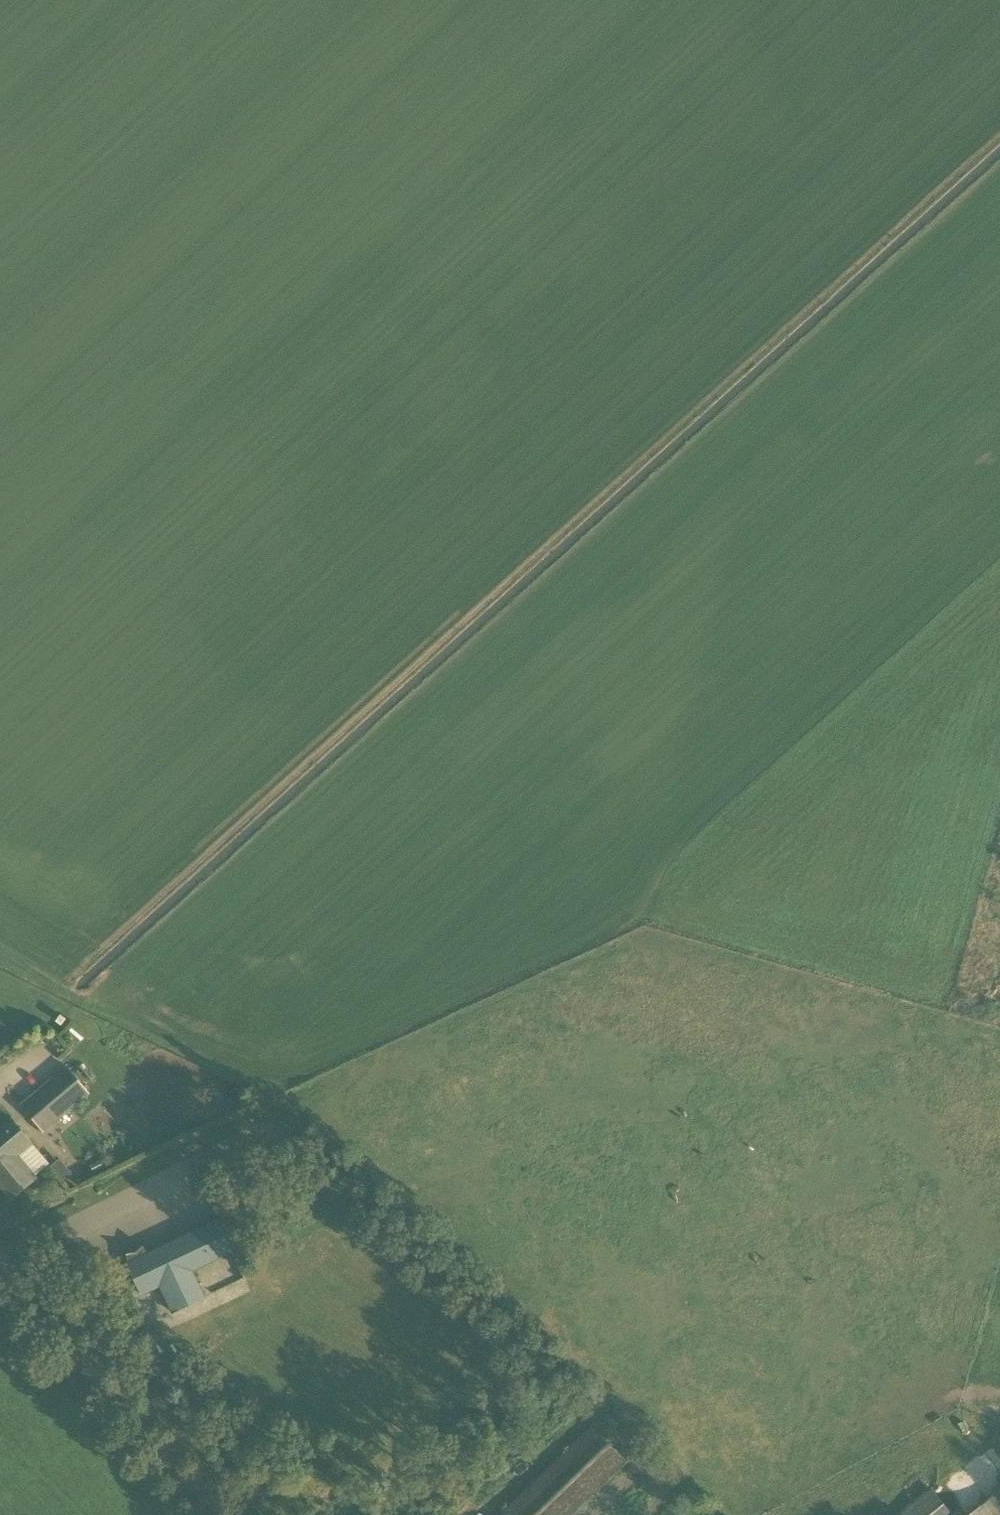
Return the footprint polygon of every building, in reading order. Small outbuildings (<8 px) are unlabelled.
[(45,1133),(59,1121),(72,1110),(91,1094),(69,1067),(23,1106),(45,1133)] [(12,1118),(0,1129),(0,1184),(12,1198),(36,1177),(51,1164),(12,1118)] [(193,1270),(232,1251),(231,1249),(219,1222),(218,1220),(149,1252),(143,1246),(136,1252),(127,1254),(128,1263),(143,1295),(160,1286),(173,1312),(206,1296),(193,1270)] [(594,1427),(502,1514),(573,1514),(628,1462),(594,1427)] [(971,1514),(999,1514),(999,1492),(971,1514)]
